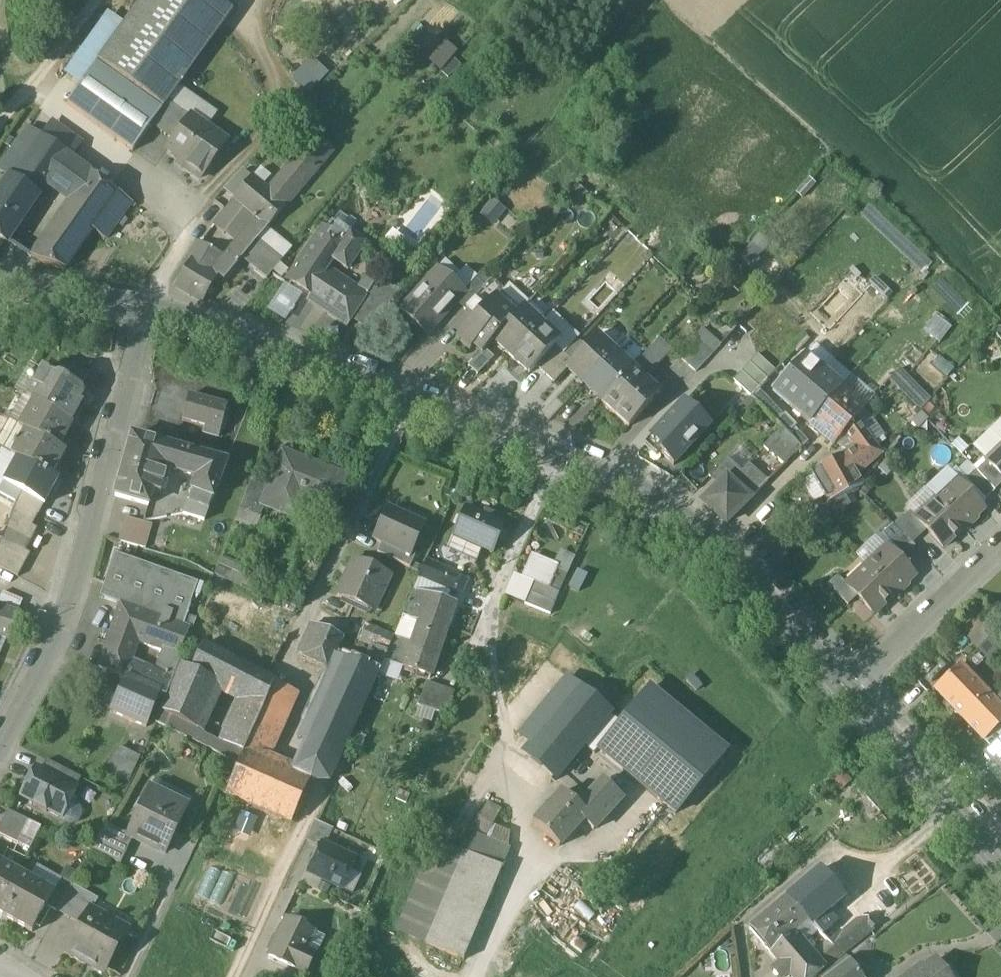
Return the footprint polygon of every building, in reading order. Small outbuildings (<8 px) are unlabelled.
[(233,12),(216,0),(143,0),(119,33),(102,22),(64,75),(81,87),(67,106),(133,153),(151,127),(174,143),(168,152),(181,161),(182,160),(189,165),(185,170),(200,181),(227,144),(208,130),(218,116),(178,88),(233,12)] [(442,40),(427,60),(439,70),(455,49),(442,40)] [(278,72),(306,99),(327,76),(300,50),(278,72)] [(453,53),(441,71),(449,76),(461,59),(453,53)] [(130,204),(72,161),(83,146),(52,123),(41,138),(29,129),(0,171),(0,187),(5,190),(0,197),(0,237),(39,265),(65,271),(92,233),(104,241),(130,204)] [(266,194),(250,181),(232,203),(242,211),(250,218),(266,230),(330,151),(312,137),(266,194)] [(482,216),(491,225),(505,211),(495,202),(482,216)] [(232,203),(212,227),(223,236),(242,211),(232,203)] [(322,226),(287,280),(328,307),(340,288),(324,277),(334,261),(348,270),(364,246),(349,236),(356,226),(355,222),(351,219),(348,220),(339,214),(328,231),(322,226)] [(223,260),(198,246),(175,287),(203,303),(217,277),(224,283),(240,262),(256,243),(266,230),(250,218),(245,224),(249,227),(223,260)] [(256,243),(240,262),(265,282),(281,263),(256,243)] [(380,258),(363,283),(370,288),(365,295),(367,296),(378,278),(388,263),(380,258)] [(433,275),(399,312),(426,336),(464,294),(451,283),(447,288),(433,275)] [(367,296),(352,320),(367,330),(401,292),(378,278),(367,296)] [(490,283),(463,313),(472,321),(493,299),(494,301),(502,293),(490,283)] [(344,290),(340,288),(328,307),(331,309),(328,315),(347,327),(352,320),(367,296),(365,295),(348,284),(344,290)] [(472,321),(455,340),(469,353),(472,349),(479,356),(491,343),(514,319),(494,301),(493,299),(472,321)] [(514,319),(491,343),(509,359),(539,327),(522,310),(514,319)] [(539,327),(509,359),(528,377),(558,344),(539,327)] [(694,340),(711,357),(720,347),(703,330),(694,340)] [(598,339),(569,371),(585,386),(614,354),(598,339)] [(661,340),(632,370),(603,402),(629,426),(658,394),(645,382),(673,351),(661,340)] [(711,357),(694,340),(677,358),(695,373),(711,357)] [(614,354),(585,386),(603,402),(632,370),(614,354)] [(759,357),(751,365),(767,380),(775,371),(759,357)] [(805,357),(772,393),(792,410),(823,373),(805,357)] [(751,365),(743,373),(759,388),(767,380),(751,365)] [(58,377),(80,390),(86,379),(64,366),(58,377)] [(33,403),(71,424),(82,405),(78,403),(83,395),(82,391),(80,390),(58,377),(55,379),(42,372),(27,399),(33,403)] [(743,373),(736,381),(751,396),(759,388),(743,373)] [(823,373),(792,410),(809,424),(841,388),(823,373)] [(841,388),(810,425),(834,445),(844,433),(855,420),(865,409),(841,388)] [(227,407),(189,397),(182,422),(205,428),(203,434),(219,438),(227,407)] [(751,399),(735,415),(744,423),(759,407),(751,399)] [(26,431),(60,450),(74,426),(71,424),(33,403),(19,427),(26,431)] [(648,444),(672,466),(709,427),(686,404),(648,444)] [(844,433),(856,449),(832,461),(850,493),(863,487),(857,478),(881,456),(855,420),(844,433)] [(783,465),(800,447),(779,428),(762,447),(783,465)] [(26,431),(12,455),(18,458),(52,478),(66,453),(60,450),(26,431)] [(165,446),(132,437),(115,496),(149,505),(152,493),(161,495),(167,476),(158,473),(160,466),(165,447),(165,446)] [(983,460),(987,464),(1000,479),(1000,443),(983,460)] [(204,459),(165,447),(160,466),(199,476),(204,459)] [(345,478),(282,454),(269,489),(263,504),(265,504),(295,516),(304,494),(334,506),(345,478)] [(730,455),(705,482),(714,490),(702,503),(726,524),(767,483),(748,465),(741,473),(731,462),(734,459),(730,455)] [(52,478),(18,458),(3,484),(21,495),(42,507),(43,507),(58,481),(52,478)] [(225,465),(204,459),(199,476),(183,514),(204,519),(225,465)] [(850,493),(832,461),(809,474),(827,505),(850,493)] [(987,464),(976,474),(994,493),(1000,486),(1000,479),(987,464)] [(976,474),(975,472),(966,482),(985,502),(994,493),(976,474)] [(983,510),(956,481),(935,501),(963,530),(963,529),(967,530),(974,523),(974,520),(983,510)] [(269,489),(250,482),(241,506),(261,514),(265,504),(263,504),(269,489)] [(42,507),(21,495),(16,503),(37,515),(42,507)] [(963,530),(935,501),(915,520),(926,532),(943,549),(963,530)] [(37,515),(16,503),(11,515),(31,526),(37,515)] [(813,504),(802,510),(810,523),(819,510),(813,504)] [(261,514),(241,506),(235,522),(255,530),(261,514)] [(424,526),(387,509),(374,538),(382,542),(410,555),(411,554),(424,526)] [(505,525),(467,509),(455,538),(479,548),(492,554),(505,525)] [(910,514),(895,528),(912,545),(926,532),(915,520),(910,514)] [(31,526),(11,515),(10,518),(6,528),(30,540),(36,529),(31,526)] [(777,517),(760,533),(768,541),(776,534),(774,533),(784,524),(777,517)] [(142,527),(122,521),(117,541),(137,546),(142,527)] [(895,528),(893,526),(882,535),(901,555),(912,545),(895,528)] [(30,540),(6,528),(1,540),(24,552),(30,540)] [(768,541),(761,548),(770,556),(785,541),(776,534),(768,541)] [(479,548),(455,538),(450,549),(475,560),(479,548)] [(1,540),(0,543),(0,553),(23,565),(29,554),(24,552),(1,540)] [(785,541),(770,556),(781,567),(794,548),(785,541)] [(410,555),(382,542),(377,553),(410,568),(415,556),(411,554),(410,555)] [(886,548),(866,567),(894,596),(897,596),(904,589),(904,586),(914,577),(886,548)] [(0,553),(0,568),(17,577),(23,565),(0,553)] [(198,583),(115,553),(100,597),(120,604),(146,613),(161,618),(184,626),(191,606),(190,605),(198,583)] [(559,567),(532,555),(523,577),(534,582),(550,588),(559,567)] [(354,558),(337,595),(372,611),(382,589),(384,590),(391,574),(354,558)] [(459,575),(426,560),(404,613),(447,627),(456,605),(445,602),(449,590),(452,591),(459,575)] [(846,586),(857,598),(874,615),(894,596),(866,567),(846,586)] [(523,577),(512,573),(503,596),(525,605),(534,582),(523,577)] [(846,586),(837,577),(828,585),(848,606),(857,598),(846,586)] [(550,588),(534,582),(525,605),(550,615),(560,592),(550,588)] [(120,604),(98,666),(122,675),(126,666),(146,613),(120,604)] [(9,639),(19,614),(3,608),(2,611),(0,610),(0,635),(9,639)] [(447,627),(404,613),(394,637),(386,654),(384,660),(432,677),(447,627)] [(394,637),(351,617),(343,633),(374,648),(386,654),(394,637)] [(184,626),(161,618),(151,646),(178,656),(190,629),(184,626)] [(341,637),(312,625),(299,655),(328,668),(341,637)] [(988,627),(971,643),(985,658),(1000,642),(1000,640),(988,627)] [(253,671),(221,656),(202,646),(191,670),(219,683),(218,685),(243,698),(263,709),(274,685),(275,682),(265,677),(253,671)] [(386,654),(374,648),(364,667),(378,673),(384,660),(386,654)] [(364,667),(343,657),(293,765),(328,781),(378,673),(364,667)] [(191,670),(180,665),(171,686),(166,697),(164,701),(160,711),(189,726),(188,727),(197,731),(218,685),(219,683),(191,670)] [(961,665),(935,689),(985,741),(1000,726),(1000,708),(961,665)] [(139,685),(125,679),(111,712),(146,726),(160,695),(166,697),(171,686),(144,675),(139,685)] [(608,713),(566,678),(519,735),(532,746),(526,753),(555,777),(583,743),(606,716),(608,713)] [(456,692),(427,682),(419,706),(447,715),(456,692)] [(298,695),(274,685),(263,709),(250,740),(245,750),(268,760),(298,695)] [(599,751),(677,816),(728,753),(651,689),(599,751)] [(263,709),(243,698),(231,724),(236,734),(250,740),(263,709)] [(984,743),(992,751),(1000,742),(1000,726),(984,743)] [(115,744),(104,771),(129,781),(140,754),(115,744)] [(984,758),(990,765),(985,769),(995,781),(1000,776),(1000,744),(984,758)] [(268,760),(245,750),(225,794),(291,823),(311,779),(268,760)] [(81,778),(47,760),(41,771),(75,789),(81,778)] [(637,784),(616,767),(604,780),(623,798),(637,784)] [(41,771),(35,768),(20,795),(34,803),(33,806),(46,813),(48,810),(63,818),(77,790),(75,789),(41,771)] [(150,791),(128,837),(134,840),(142,843),(144,840),(167,851),(187,809),(171,801),(176,790),(156,780),(151,792),(150,791)] [(604,780),(579,807),(563,792),(534,823),(559,847),(583,821),(593,830),(623,798),(604,780)] [(499,814),(485,807),(479,818),(493,826),(499,814)] [(0,825),(0,836),(17,844),(28,821),(7,810),(0,825)] [(493,826),(479,818),(472,831),(486,838),(493,826)] [(128,837),(107,826),(93,852),(119,864),(134,840),(128,837)] [(509,849),(473,834),(465,853),(502,869),(509,849)] [(356,860),(321,844),(308,873),(342,889),(356,860)] [(465,853),(427,945),(463,961),(502,869),(465,853)] [(0,862),(0,902),(17,872),(0,862)] [(827,912),(844,897),(820,869),(787,898),(807,922),(821,936),(837,923),(827,912)] [(17,872),(0,902),(0,915),(32,933),(47,907),(55,893),(54,893),(17,872)] [(62,879),(54,893),(55,893),(47,907),(57,913),(73,886),(62,879)] [(99,901),(73,886),(57,913),(82,927),(91,912),(93,913),(99,901)] [(770,953),(791,935),(807,922),(787,898),(749,929),(770,953)] [(93,913),(91,912),(82,927),(67,952),(101,972),(125,931),(93,913)] [(830,945),(841,956),(873,929),(862,915),(830,945)] [(286,920),(268,958),(306,976),(316,956),(306,952),(315,933),(286,920)] [(770,953),(791,976),(815,976),(822,972),(830,965),(841,956),(830,945),(828,943),(819,950),(826,960),(818,967),(791,935),(770,953)] [(821,976),(861,976),(847,958),(821,976)] [(917,975),(915,971),(907,976),(947,976),(936,961),(917,975)]
